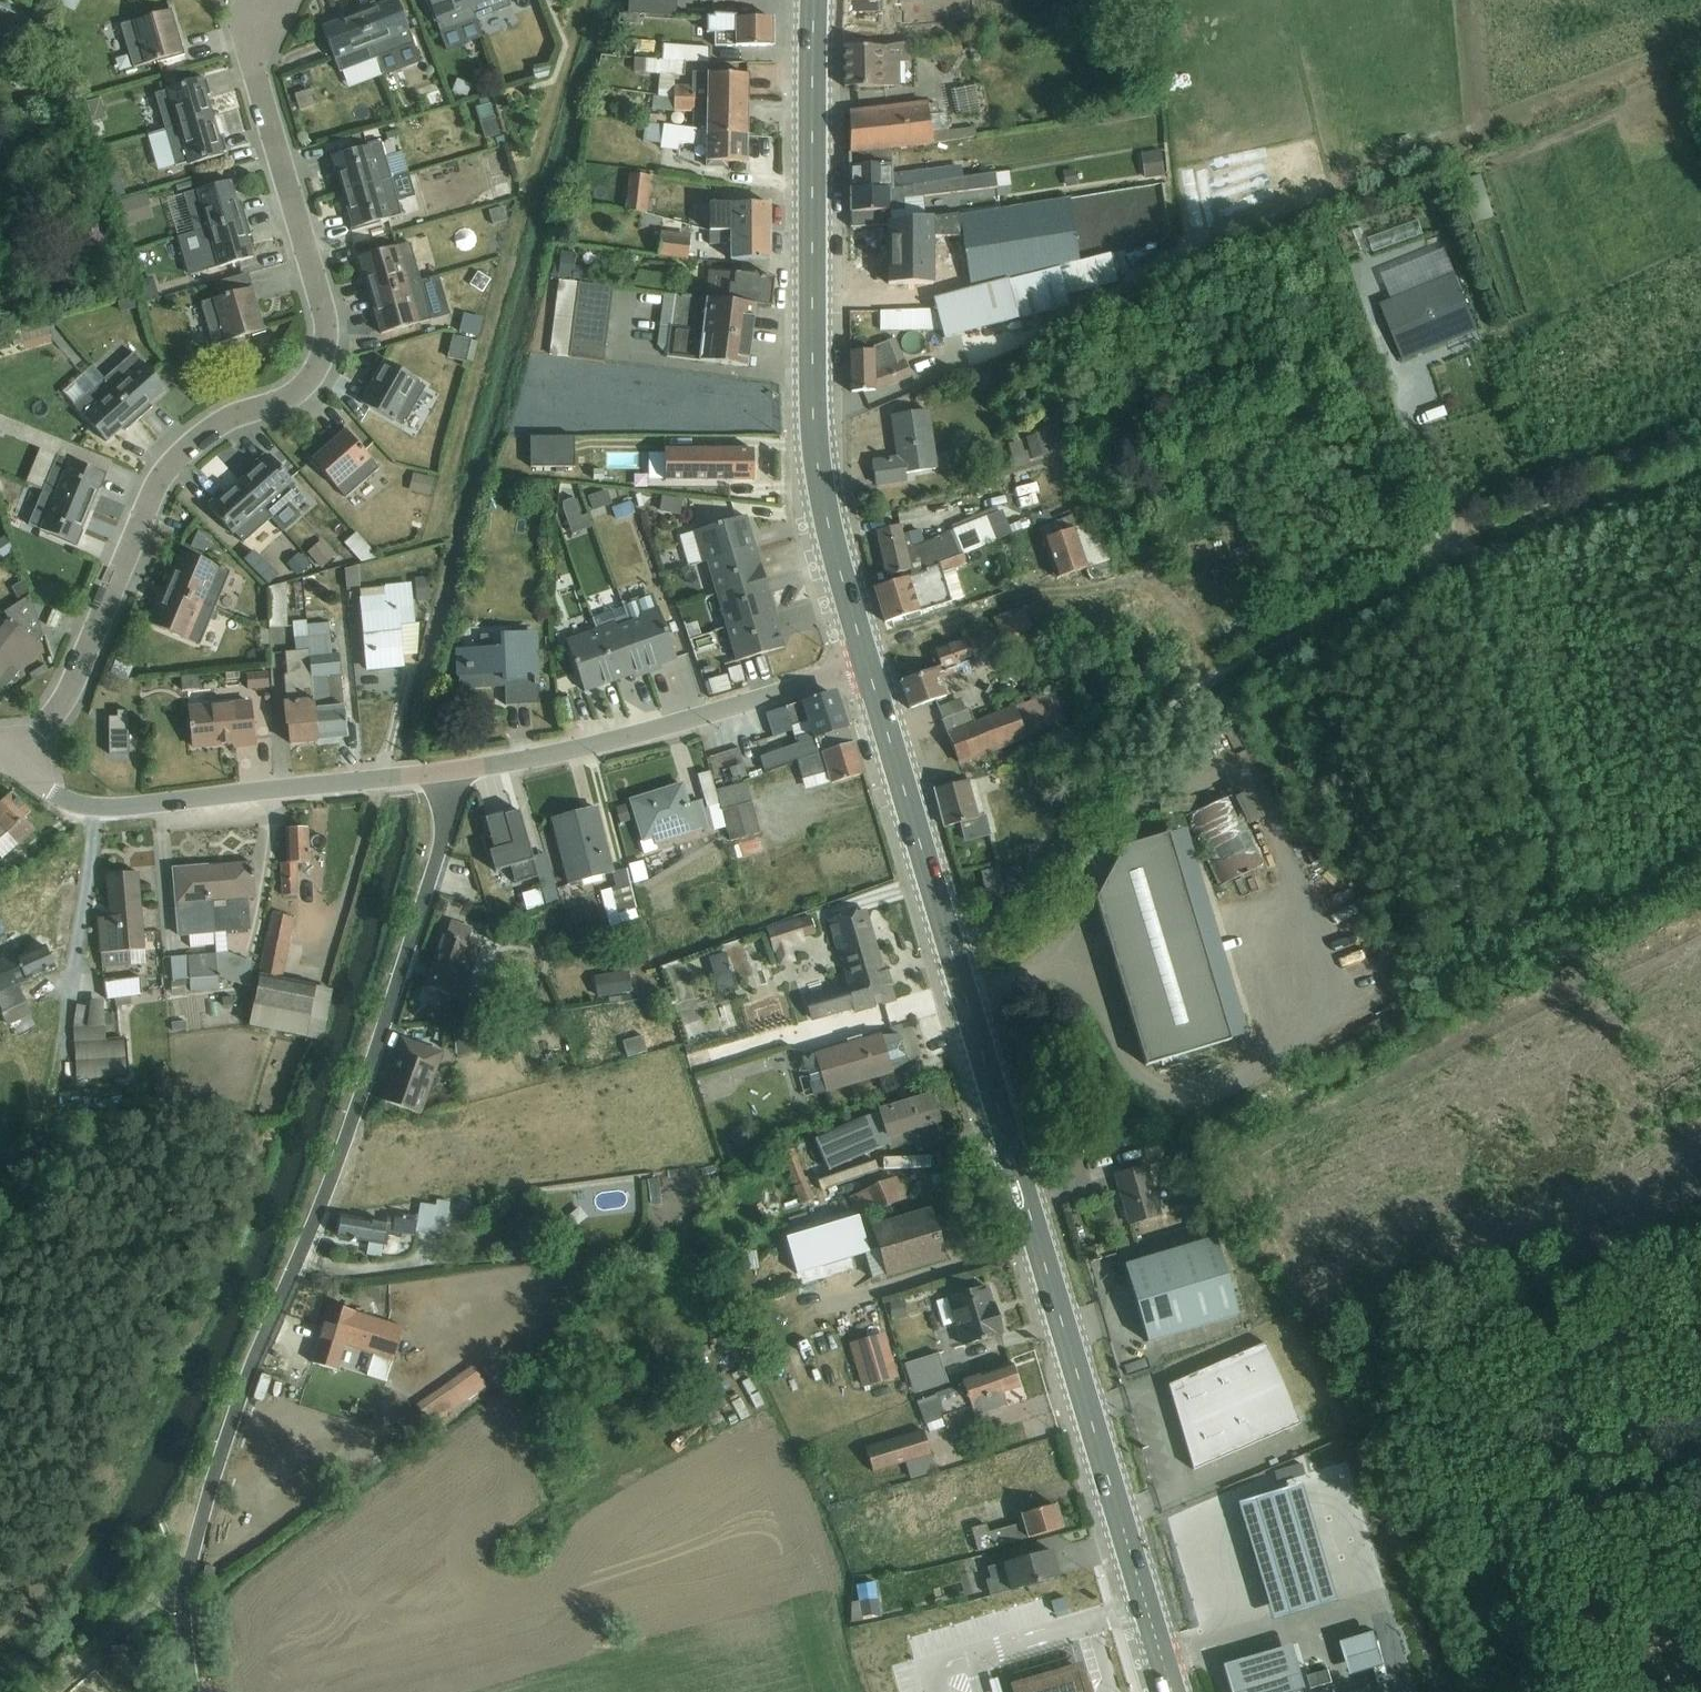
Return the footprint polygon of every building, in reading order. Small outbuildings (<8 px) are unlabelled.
[(79,0),(63,0),(60,5),(72,12),(79,0)] [(414,45),(397,0),(395,0),(376,8),(374,3),(358,10),(377,59),(414,45)] [(477,21),(469,0),(425,0),(439,35),(477,21)] [(511,8),(508,0),(469,0),(477,21),(511,8)] [(638,14),(677,16),(677,0),(629,0),(629,14),(638,14)] [(887,47),(889,0),(845,0),(844,46),(887,47)] [(185,56),(171,9),(158,13),(159,15),(121,26),(133,71),(185,56)] [(340,74),(377,59),(358,10),(341,16),(343,20),(322,28),(340,74)] [(638,14),(629,14),(619,14),(619,23),(638,23),(638,14)] [(715,18),(707,18),(707,22),(707,34),(709,34),(709,43),(735,44),(735,47),(772,47),(772,19),(736,19),(736,17),(715,15),(715,18)] [(907,43),(913,41),(921,40),(944,36),(941,22),(904,28),(907,43)] [(844,46),(844,88),(900,88),(900,63),(911,63),(911,43),(913,43),(913,41),(907,43),(887,47),(844,46)] [(663,45),(662,59),(686,60),(708,61),(709,48),(663,45)] [(634,57),(634,71),(645,72),(645,74),(660,76),(658,98),(747,101),(747,76),(692,75),(692,86),(674,85),(675,77),(685,77),(686,60),(662,59),(634,57)] [(165,131),(212,118),(206,97),(210,96),(206,80),(201,82),(201,79),(166,89),(167,92),(155,95),(165,131)] [(452,93),(467,99),(472,86),(457,80),(452,93)] [(980,113),(975,87),(954,92),(959,118),(980,113)] [(747,101),(658,98),(593,89),(592,102),(652,109),(652,111),(693,113),(692,130),(746,137),(747,101)] [(428,96),(432,109),(447,103),(443,91),(428,96)] [(314,107),(309,92),(296,96),(301,111),(314,107)] [(486,140),(501,135),(489,98),(479,101),(481,108),(476,109),(486,140)] [(106,120),(101,99),(87,103),(92,123),(106,120)] [(939,115),(938,105),(849,114),(850,154),(891,151),(933,146),(933,144),(977,138),(975,128),(949,132),(947,114),(939,115)] [(1096,127),(1152,117),(1151,109),(1095,118),(1096,127)] [(176,167),(188,164),(188,166),(223,156),(223,154),(227,152),(222,137),(218,138),(212,118),(165,131),(165,132),(176,167)] [(746,137),(692,130),(646,124),(643,143),(661,145),(661,149),(678,152),(679,144),(706,148),(706,162),(705,169),(728,169),(728,163),(746,163),(746,137)] [(165,132),(148,137),(158,172),(176,167),(165,132)] [(342,193),(391,179),(408,174),(402,154),(386,159),(381,144),(369,147),(368,145),(329,156),(334,173),(337,173),(342,193)] [(975,166),(892,175),(891,151),(850,154),(850,190),(893,190),(976,176),(975,166)] [(1144,178),(1163,175),(1160,153),(1141,156),(1144,178)] [(116,167),(101,172),(110,199),(124,195),(116,167)] [(1078,187),(1075,170),(1063,172),(1065,189),(1078,187)] [(914,197),(914,199),(974,191),(999,188),(997,173),(976,176),(893,190),(850,190),(851,228),(885,228),(884,224),(905,221),(903,198),(914,197)] [(625,212),(647,215),(647,212),(651,212),(653,201),(648,200),(651,177),(629,175),(628,182),(621,181),(620,190),(627,191),(625,212)] [(362,230),(361,228),(380,223),(381,225),(390,222),(390,220),(402,216),(391,179),(342,193),(349,215),(347,216),(352,233),(362,230)] [(195,234),(246,219),(241,202),(237,203),(231,182),(184,195),(195,234)] [(497,200),(512,197),(508,182),(493,186),(497,200)] [(1114,254),(1167,240),(1158,185),(1104,194),(1114,254)] [(411,211),(422,206),(414,186),(402,191),(411,211)] [(960,216),(964,243),(971,290),(1015,279),(1079,262),(1069,199),(960,216)] [(120,220),(137,215),(133,200),(116,205),(120,220)] [(709,232),(769,232),(769,205),(709,205),(709,232)] [(492,228),(508,223),(504,207),(487,211),(492,228)] [(964,243),(960,216),(960,214),(905,221),(884,224),(885,228),(851,228),(851,297),(889,296),(887,266),(908,265),(906,243),(912,242),(913,248),(918,248),(918,251),(934,250),(934,246),(964,243)] [(246,219),(195,234),(206,272),(253,259),(247,237),(251,236),(246,219)] [(657,256),(688,261),(691,236),(661,232),(660,236),(656,235),(654,246),(658,247),(657,256)] [(709,232),(709,246),(730,246),(730,261),(770,260),(769,232),(709,232)] [(370,298),(422,284),(410,244),(359,259),(370,298)] [(1430,287),(1456,277),(1446,251),(1419,262),(1430,287)] [(560,264),(559,278),(558,281),(591,286),(592,268),(574,266),(575,255),(561,255),(560,264)] [(1111,256),(1058,269),(1061,279),(1114,266),(1111,256)] [(639,282),(667,287),(670,272),(641,267),(639,282)] [(771,309),(774,279),(708,273),(706,289),(693,287),(692,298),(755,307),(771,309)] [(248,274),(216,283),(220,296),(252,287),(248,274)] [(1456,277),(1430,287),(1381,307),(1403,361),(1478,330),(1456,277)] [(141,299),(156,294),(151,279),(137,284),(141,299)] [(422,284),(370,298),(381,335),(449,317),(439,279),(422,284)] [(1015,279),(971,290),(932,298),(932,301),(920,301),(921,312),(881,312),(881,325),(903,324),(903,332),(931,332),(961,330),(962,333),(1024,320),(1015,279)] [(604,364),(614,288),(591,286),(558,281),(550,357),(604,364)] [(220,296),(201,302),(214,346),(252,335),(253,337),(266,333),(252,287),(220,296)] [(755,307),(692,298),(664,295),(657,346),(667,358),(747,369),(755,307)] [(477,338),(483,319),(464,314),(459,334),(477,338)] [(0,340),(0,351),(50,336),(47,327),(4,341),(3,339),(0,340)] [(453,337),(447,359),(471,366),(477,344),(453,337)] [(850,353),(851,393),(873,393),(911,379),(895,339),(873,347),(873,353),(850,353)] [(104,380),(139,420),(152,408),(150,405),(166,390),(134,354),(104,380)] [(395,421),(404,426),(426,387),(417,382),(418,381),(385,362),(367,392),(374,397),(368,408),(393,423),(395,421)] [(92,367),(63,393),(74,407),(104,380),(92,367)] [(992,397),(999,381),(983,373),(975,389),(992,397)] [(126,432),(139,420),(104,380),(74,407),(107,443),(123,428),(126,432)] [(906,475),(938,470),(930,411),(892,416),(899,460),(872,463),(876,485),(907,481),(906,475)] [(332,484),(346,499),(379,470),(363,451),(364,450),(345,428),(309,461),(318,471),(320,469),(332,484)] [(1029,451),(1024,453),(1021,442),(1008,445),(1015,469),(1028,465),(1030,464),(1030,461),(1032,461),(1066,451),(1059,428),(1025,439),(1029,451)] [(574,439),(531,439),(531,468),(575,467),(574,439)] [(665,451),(664,480),(754,482),(754,452),(665,451)] [(256,468),(239,483),(272,520),(283,532),(301,518),(289,503),(300,494),(292,484),(293,483),(269,456),(267,458),(264,455),(253,465),(256,468)] [(70,460),(69,462),(57,456),(43,491),(90,511),(99,490),(101,491),(107,475),(70,460)] [(409,492),(429,497),(434,479),(413,474),(409,492)] [(235,534),(243,544),(272,520),(239,483),(223,497),(220,493),(208,504),(211,507),(209,509),(234,535),(235,534)] [(332,484),(321,493),(342,517),(353,508),(346,499),(332,484)] [(82,531),(90,511),(43,491),(29,526),(40,531),(39,533),(77,548),(84,532),(82,531)] [(607,491),(589,497),(593,511),(612,505),(607,491)] [(662,497),(659,512),(679,516),(682,501),(662,497)] [(574,498),(560,503),(572,536),(592,528),(587,514),(581,517),(574,498)] [(631,502),(613,509),(616,520),(635,514),(631,502)] [(1107,524),(1130,517),(1127,506),(1076,523),(1073,516),(1008,539),(1013,556),(1025,553),(1028,563),(1029,563),(1031,567),(1039,564),(1045,585),(1085,570),(1090,583),(1110,576),(1106,563),(1110,562),(1101,538),(1111,535),(1107,524)] [(753,549),(754,549),(745,517),(693,533),(694,536),(681,539),(689,567),(702,563),(707,563),(753,549)] [(930,568),(964,556),(996,542),(995,541),(1006,537),(1003,531),(999,521),(992,524),(992,522),(988,524),(986,518),(926,543),(926,544),(924,545),(930,568)] [(912,575),(930,568),(924,545),(920,531),(903,535),(901,527),(876,533),(886,577),(911,572),(912,575)] [(205,554),(212,538),(198,532),(191,548),(205,554)] [(355,534),(344,544),(361,563),(379,558),(355,534)] [(14,551),(6,538),(0,542),(0,556),(2,558),(14,551)] [(322,541),(307,553),(322,569),(336,557),(322,541)] [(280,574),(255,549),(245,560),(269,584),(280,574)] [(758,566),(753,549),(707,563),(717,596),(764,582),(759,565),(758,566)] [(166,589),(215,610),(230,573),(181,552),(166,589)] [(287,565),(297,578),(310,567),(299,555),(287,565)] [(930,568),(912,575),(874,589),(885,624),(920,613),(920,611),(963,599),(954,569),(967,565),(964,556),(930,568)] [(345,570),(346,590),(360,589),(358,567),(345,570)] [(417,602),(430,601),(428,578),(414,579),(417,602)] [(23,582),(12,589),(20,603),(30,596),(23,582)] [(727,628),(772,615),(768,598),(769,598),(764,582),(717,596),(727,628)] [(269,588),(270,629),(287,629),(287,584),(269,588)] [(385,588),(360,590),(360,598),(367,671),(403,667),(402,658),(416,656),(419,624),(415,624),(411,584),(385,586),(385,588)] [(200,646),(215,610),(166,589),(150,626),(200,646)] [(653,594),(622,604),(629,624),(648,675),(662,670),(660,666),(676,660),(653,594)] [(43,637),(30,596),(20,603),(4,613),(9,619),(0,630),(0,689),(3,692),(41,647),(38,644),(43,637)] [(931,651),(938,673),(985,657),(1062,631),(1050,598),(993,619),(996,627),(931,651)] [(1263,599),(1238,614),(1243,622),(1268,607),(1263,599)] [(782,648),(778,632),(779,631),(774,614),(772,615),(727,628),(737,663),(762,655),(784,649),(783,648),(782,648)] [(317,741),(307,624),(307,621),(293,622),(295,652),(285,653),(287,675),(282,675),(286,727),(289,726),(291,745),(292,745),(292,743),(317,741)] [(648,675),(629,624),(621,627),(618,621),(596,629),(615,682),(632,676),(633,680),(648,675)] [(307,624),(317,741),(347,738),(344,706),(339,654),(332,655),(329,623),(307,624)] [(584,693),(615,682),(596,629),(566,641),(584,693)] [(501,634),(502,648),(457,650),(459,691),(504,688),(505,706),(538,705),(535,632),(501,634)] [(962,672),(963,675),(988,667),(985,657),(938,673),(900,685),(909,711),(947,698),(941,679),(962,672)] [(115,661),(110,675),(127,683),(133,669),(115,661)] [(268,673),(247,674),(247,690),(269,689),(268,673)] [(727,676),(708,681),(712,696),(731,691),(727,676)] [(1015,705),(1025,734),(1065,722),(1054,693),(1015,705)] [(798,744),(759,757),(764,773),(797,763),(852,745),(837,699),(828,694),(766,714),(774,738),(793,732),(791,728),(807,722),(810,731),(796,736),(798,744)] [(947,733),(974,722),(969,709),(966,711),(961,699),(938,708),(941,718),(947,733)] [(255,747),(251,702),(189,707),(193,748),(234,744),(235,749),(255,747)] [(1025,734),(1015,705),(974,722),(947,733),(960,767),(1028,739),(1025,734)] [(831,785),(863,775),(854,744),(852,745),(797,763),(806,791),(830,784),(831,785)] [(725,829),(715,791),(710,772),(698,776),(707,808),(714,828),(714,832),(725,829)] [(935,791),(945,828),(961,824),(966,842),(998,833),(996,826),(998,826),(995,813),(986,815),(984,815),(975,781),(969,782),(935,791)] [(715,791),(725,829),(730,842),(761,833),(746,783),(715,791)] [(656,846),(714,828),(707,808),(704,809),(702,801),(688,805),(682,786),(631,802),(642,842),(640,843),(644,855),(658,851),(656,846)] [(1248,792),(1234,799),(1247,826),(1261,819),(1248,792)] [(2,860),(18,845),(35,830),(24,819),(31,813),(12,793),(0,804),(0,858),(2,860)] [(1195,795),(1160,801),(1162,815),(1198,808),(1195,795)] [(1229,796),(1190,814),(1223,885),(1262,867),(1229,796)] [(626,805),(615,808),(620,825),(631,822),(626,805)] [(637,909),(627,870),(612,873),(596,809),(553,820),(569,886),(613,875),(616,888),(600,892),(610,929),(623,926),(622,924),(636,919),(634,910),(637,909)] [(538,877),(532,858),(519,812),(506,816),(506,814),(486,820),(495,851),(489,852),(494,873),(512,869),(516,883),(538,877)] [(1056,837),(1065,823),(1054,815),(1045,829),(1056,837)] [(1168,835),(1230,1040),(1247,1035),(1185,830),(1168,835)] [(282,897),(298,896),(297,863),(309,864),(308,831),(286,832),(287,863),(281,864),(282,897)] [(1230,1040),(1168,835),(1124,848),(1095,901),(1146,1067),(1230,1040)] [(762,838),(738,844),(741,860),(765,853),(762,838)] [(532,858),(538,877),(540,886),(553,882),(545,854),(532,858)] [(629,865),(635,884),(648,881),(643,861),(629,865)] [(245,987),(254,964),(227,953),(226,934),(251,932),(249,901),(255,900),(252,864),(209,867),(215,946),(216,955),(217,977),(245,987)] [(190,949),(215,946),(209,867),(173,870),(179,938),(189,937),(190,949)] [(998,869),(981,873),(986,898),(1003,894),(998,869)] [(131,967),(129,952),(145,950),(138,874),(107,876),(111,918),(97,919),(101,954),(102,969),(131,967)] [(553,882),(540,886),(546,906),(559,902),(553,882)] [(539,890),(522,895),(526,912),(544,906),(539,890)] [(848,981),(803,995),(811,1022),(854,1008),(856,1013),(894,1001),(883,966),(880,966),(864,912),(829,922),(848,981)] [(249,1028),(306,1039),(316,988),(284,981),(294,919),(271,914),(249,1028)] [(798,920),(765,929),(773,954),(775,954),(779,969),(796,964),(792,949),(805,945),(804,938),(816,935),(811,918),(798,921),(798,920)] [(428,988),(463,1001),(478,961),(464,956),(469,944),(467,943),(472,931),(450,924),(428,988)] [(17,984),(55,968),(46,948),(18,960),(16,955),(0,962),(0,991),(17,984)] [(724,954),(708,959),(718,992),(734,987),(724,954)] [(191,993),(219,990),(217,977),(216,955),(171,958),(173,981),(190,980),(191,993)] [(629,973),(594,977),(596,998),(631,993),(629,973)] [(139,978),(104,983),(107,1001),(114,1000),(115,1008),(131,1006),(130,998),(142,996),(139,978)] [(186,982),(171,982),(171,995),(186,995),(186,982)] [(0,991),(0,1008),(3,1014),(1,1015),(6,1027),(31,1015),(25,1003),(27,1003),(22,993),(17,984),(0,991)] [(320,1041),(324,1018),(325,1013),(330,991),(316,988),(312,1009),(306,1039),(316,1041),(320,1041)] [(785,996),(743,1008),(750,1031),(791,1019),(785,996)] [(77,1006),(73,1029),(76,1080),(126,1077),(124,1041),(106,1042),(104,1001),(90,1003),(90,1008),(77,1006)] [(455,1031),(457,1056),(484,1053),(483,1046),(493,1045),(492,1035),(489,1035),(488,1026),(455,1031)] [(892,1073),(881,1035),(862,1040),(861,1037),(847,1041),(848,1045),(815,1054),(801,1059),(813,1098),(826,1094),(893,1075),(892,1073)] [(881,1035),(892,1073),(908,1063),(900,1036),(881,1035)] [(644,1036),(624,1041),(628,1057),(648,1052),(644,1036)] [(402,1040),(380,1102),(422,1112),(443,1054),(402,1040)] [(168,1069),(154,1070),(155,1103),(170,1102),(168,1069)] [(889,1151),(915,1143),(918,1153),(946,1145),(931,1097),(878,1110),(878,1113),(868,1117),(867,1116),(815,1139),(829,1173),(888,1147),(889,1151)] [(782,1162),(785,1170),(788,1168),(796,1187),(785,1191),(790,1204),(798,1201),(800,1206),(814,1200),(793,1149),(782,1154),(785,1160),(782,1162)] [(1130,1227),(1162,1217),(1147,1166),(1115,1175),(1130,1227)] [(859,1221),(906,1201),(896,1178),(849,1198),(859,1221)] [(648,1181),(651,1207),(661,1206),(658,1179),(648,1181)] [(454,1206),(471,1218),(478,1208),(461,1196),(454,1206)] [(445,1234),(450,1202),(437,1200),(436,1207),(421,1204),(418,1218),(396,1214),(396,1220),(387,1218),(386,1226),(342,1218),(339,1238),(369,1243),(367,1256),(381,1257),(383,1246),(387,1247),(388,1236),(400,1238),(400,1234),(415,1237),(416,1230),(445,1234)] [(803,1240),(817,1275),(864,1254),(872,1280),(885,1276),(946,1258),(932,1212),(872,1229),(878,1249),(869,1252),(855,1218),(803,1240)] [(1215,1239),(1124,1266),(1147,1344),(1238,1317),(1215,1239)] [(817,1275),(803,1240),(783,1248),(790,1264),(774,1269),(779,1284),(796,1278),(798,1283),(817,1275)] [(986,1288),(947,1300),(961,1347),(1000,1336),(1000,1334),(1002,1333),(994,1306),(992,1307),(986,1288)] [(905,1301),(890,1303),(892,1319),(906,1317),(905,1301)] [(337,1372),(344,1348),(373,1357),(367,1377),(386,1382),(403,1328),(356,1313),(331,1305),(312,1364),(337,1372)] [(849,1344),(862,1388),(898,1378),(885,1334),(849,1344)] [(1121,1348),(1128,1369),(1145,1363),(1138,1342),(1121,1348)] [(1193,1471),(1300,1424),(1265,1344),(1168,1386),(1193,1471)] [(938,1354),(904,1365),(913,1395),(948,1383),(938,1354)] [(936,1397),(917,1403),(925,1425),(943,1419),(947,1430),(976,1420),(975,1418),(1007,1407),(1003,1395),(1019,1389),(1011,1363),(962,1381),(963,1385),(935,1395),(936,1397)] [(420,1411),(397,1428),(404,1440),(429,1423),(432,1428),(488,1389),(473,1367),(417,1406),(420,1411)] [(269,1398),(277,1373),(266,1369),(257,1394),(269,1398)] [(923,1431),(866,1448),(873,1473),(905,1463),(910,1480),(935,1474),(923,1431)] [(1302,1493),(1239,1511),(1273,1627),(1335,1610),(1302,1493)] [(978,1552),(1062,1529),(1055,1506),(1020,1516),(1023,1524),(989,1534),(986,1525),(972,1529),(978,1552)] [(986,1581),(990,1597),(1059,1579),(1051,1552),(988,1569),(991,1580),(986,1581)] [(853,1603),(852,1623),(881,1618),(874,1583),(857,1586),(860,1602),(853,1603)] [(1357,1671),(1389,1660),(1378,1627),(1345,1638),(1357,1671)] [(111,1648),(114,1679),(147,1677),(145,1646),(111,1648)] [(1225,1674),(1230,1691),(1305,1691),(1295,1655),(1225,1674)] [(1329,1663),(1310,1670),(1315,1684),(1334,1677),(1329,1663)]
